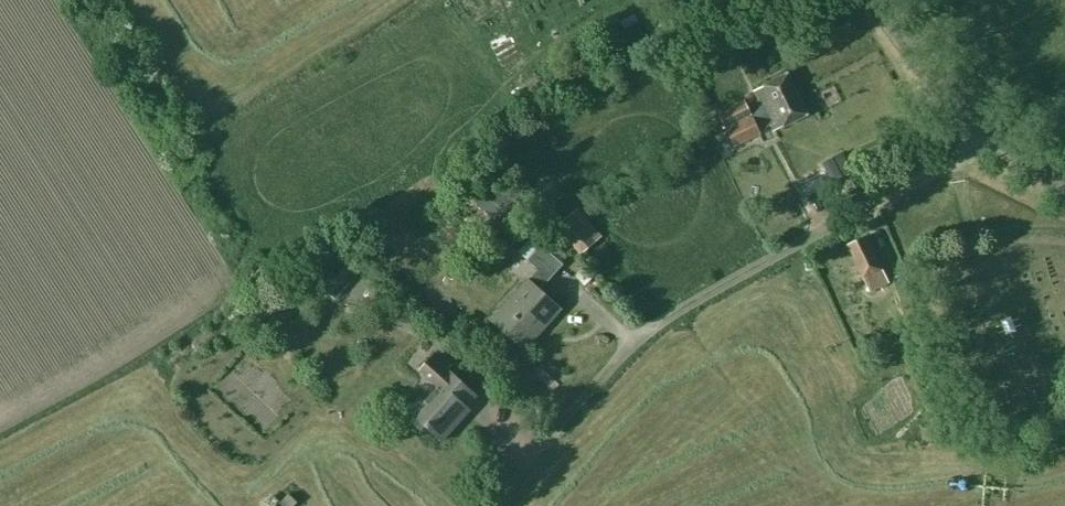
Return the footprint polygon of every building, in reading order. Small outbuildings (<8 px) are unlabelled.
[(798,94),(787,73),(763,85),(763,86),(754,90),(759,100),(747,106),(744,100),(718,113),(726,128),(798,94)] [(734,146),(761,133),(758,128),(770,123),(774,130),(783,126),(808,114),(798,94),(726,128),(734,146)] [(556,227),(580,254),(602,236),(578,208),(556,227)] [(519,247),(527,255),(545,236),(536,229),(519,247)] [(866,237),(847,246),(869,293),(888,284),(866,237)] [(539,290),(563,264),(541,245),(528,260),(538,269),(491,320),(524,350),(561,309),(539,290)] [(905,286),(896,289),(901,302),(899,302),(905,318),(915,315),(905,286)] [(1003,332),(1004,335),(1010,333),(1011,333),(1015,332),(1014,328),(1013,326),(1012,322),(1011,320),(1010,317),(1006,318),(1005,319),(999,321),(1000,324),(1001,326),(1002,330),(1003,332)] [(460,420),(456,417),(476,395),(448,370),(451,366),(435,352),(419,370),(420,370),(438,387),(413,415),(442,440),(460,420)] [(255,420),(267,404),(255,395),(243,410),(255,420)] [(283,505),(293,505),(297,502),(288,494),(279,502),(283,505)]
